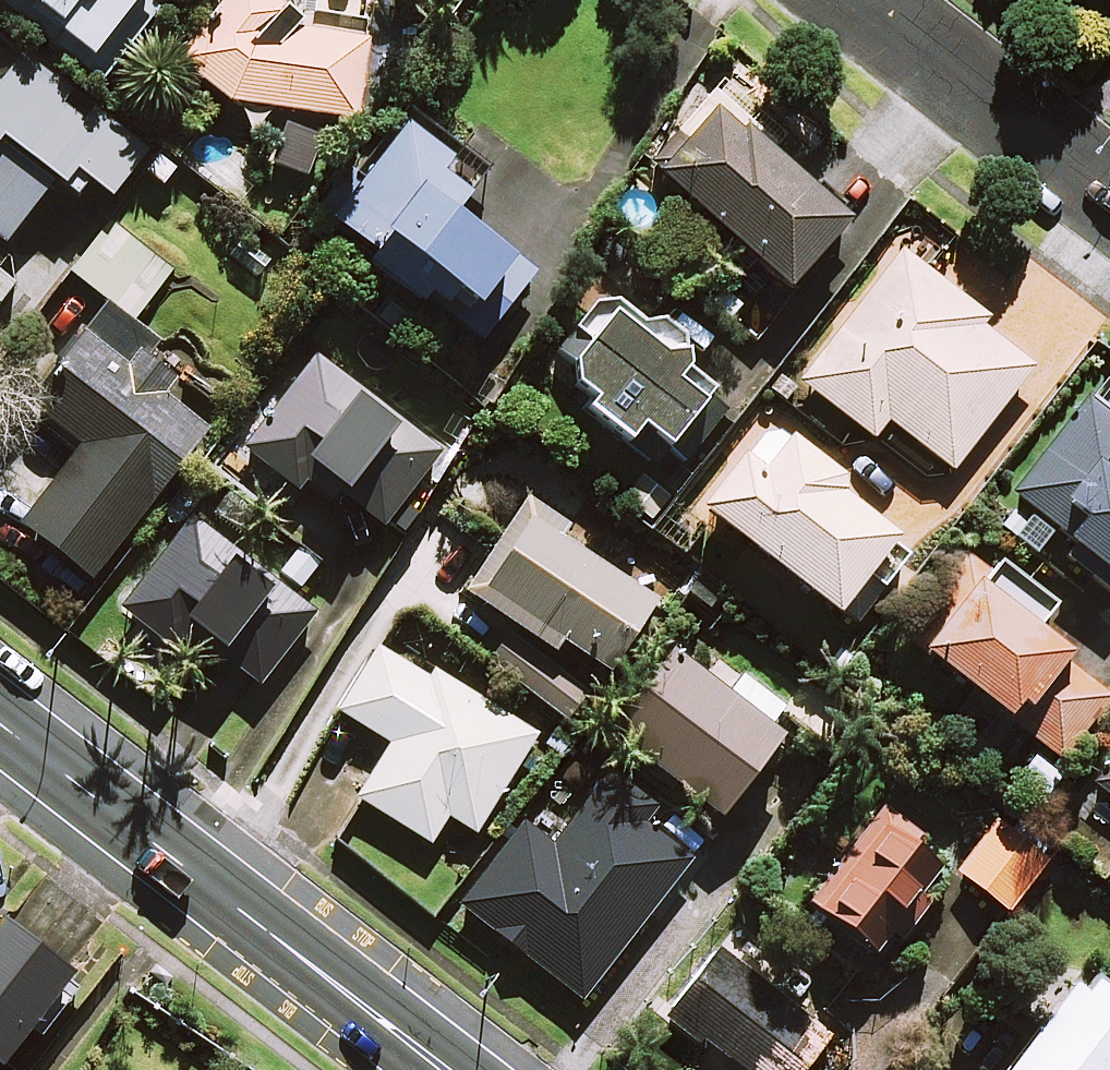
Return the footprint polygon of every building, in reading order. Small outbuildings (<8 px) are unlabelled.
[(61,34),(56,40),(88,66),(141,0),(18,0),(61,34)] [(180,56),(249,111),(246,129),(263,132),(267,104),(357,117),(370,32),(295,21),(298,0),(224,0),(180,56)] [(25,52),(3,81),(0,78),(0,235),(7,240),(57,175),(76,190),(90,173),(114,192),(148,147),(25,52)] [(853,214),(721,95),(658,165),(790,284),(853,214)] [(483,174),(408,112),(329,208),(377,249),(367,261),(418,303),(429,290),(483,335),(536,271),(457,206),(483,174)] [(176,271),(111,221),(73,271),(107,297),(29,399),(85,442),(25,520),(95,574),(210,424),(170,393),(191,365),(136,324),(176,271)] [(875,436),(926,476),(944,476),(1031,365),(974,320),(980,311),(903,251),(803,379),(875,436)] [(0,268),(0,300),(15,280),(0,268)] [(734,398),(617,308),(585,350),(569,338),(546,368),(632,434),(643,421),(689,456),(734,398)] [(309,453),(350,484),(343,493),(388,528),(447,452),(430,439),(319,352),(246,446),(289,479),(309,453)] [(1070,534),(1093,552),(1081,567),(1109,590),(1109,414),(1088,397),(1014,490),(1048,517),(1065,495),(1087,512),(1070,534)] [(841,472),(773,419),(706,503),(838,607),(897,533),(833,482),(841,472)] [(562,517),(531,495),(468,587),(517,621),(490,660),(573,718),(592,690),(547,659),(564,636),(611,668),(658,598),(555,527),(562,517)] [(282,566),(202,507),(129,606),(173,638),(193,610),(230,637),(222,647),(260,675),(309,607),(272,580),(282,566)] [(991,565),(967,546),(938,585),(949,593),(915,638),(1064,752),(1109,693),(1058,654),(1066,644),(981,578),(991,565)] [(430,677),(380,647),(343,710),(393,740),(360,796),(432,839),(449,812),(478,829),(536,731),(434,670),(430,677)] [(723,811),(784,729),(772,720),(788,698),(746,668),(730,689),(675,649),(614,731),(723,811)] [(1094,779),(1109,791),(1109,758),(1094,779)] [(657,802),(617,770),(557,845),(528,822),(464,901),(578,993),(690,854),(645,818),(657,802)] [(874,944),(885,931),(897,941),(936,893),(924,883),(941,862),(879,812),(813,894),(874,944)] [(1047,861),(997,821),(959,869),(1008,908),(1047,861)] [(0,912),(0,1058),(6,1063),(76,973),(0,912)] [(722,947),(672,1011),(748,1069),(843,1069),(857,1051),(722,947)] [(1091,966),(1004,1069),(1109,1069),(1109,983),(1091,966)]
